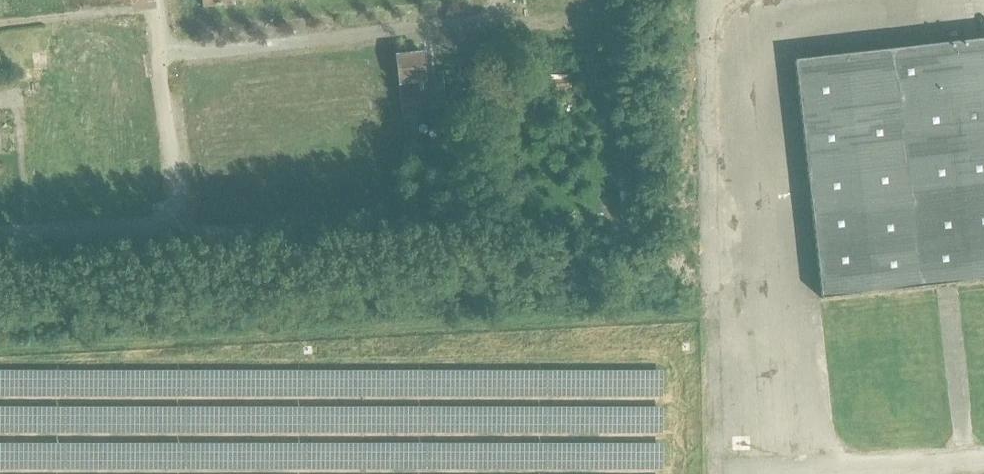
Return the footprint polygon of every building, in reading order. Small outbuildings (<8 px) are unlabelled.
[(93,45),(93,35),(73,36),(73,45),(93,45)] [(821,299),(983,281),(983,37),(793,59),(821,299)] [(58,66),(71,64),(68,43),(55,45),(58,66)] [(423,52),(397,55),(400,85),(402,96),(402,97),(418,95),(420,111),(445,109),(442,79),(426,80),(423,52)] [(641,225),(641,165),(626,165),(625,225),(641,225)]
